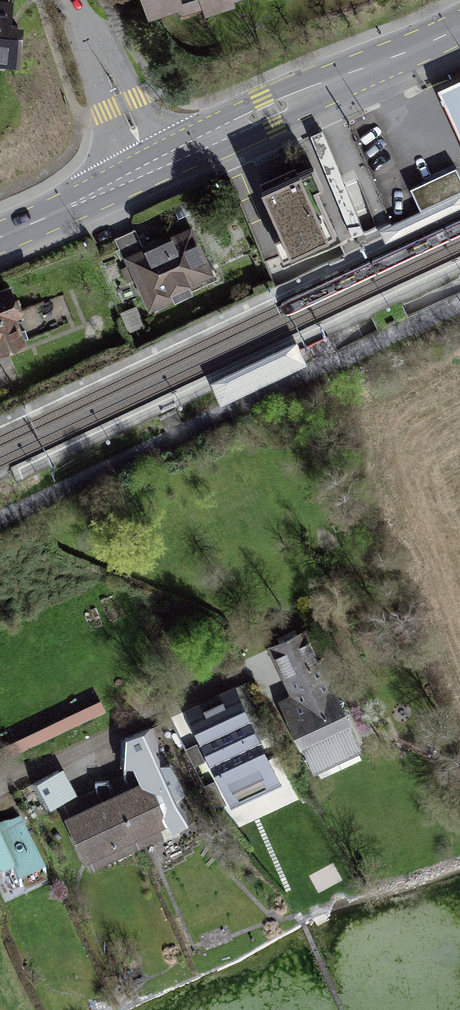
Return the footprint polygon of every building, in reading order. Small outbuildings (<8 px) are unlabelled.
[(15,69),(18,4),(0,3),(0,69),(15,69)] [(439,91),(459,137),(459,81),(439,91)] [(420,210),(459,192),(459,178),(456,169),(411,189),(420,210)] [(307,172),(262,192),(290,255),(335,235),(307,172)] [(459,209),(459,194),(386,227),(380,230),(386,243),(459,209)] [(186,231),(127,258),(150,306),(209,279),(186,231)] [(0,288),(0,348),(30,336),(9,284),(0,288)] [(359,746),(301,630),(271,645),(296,695),(285,701),(318,766),(359,746)] [(235,690),(192,710),(231,797),(275,777),(235,690)] [(194,810),(155,726),(127,739),(132,752),(130,777),(99,791),(64,807),(87,859),(194,810)] [(53,804),(77,791),(63,764),(38,777),(53,804)] [(1,881),(12,875),(18,888),(50,874),(24,815),(16,818),(13,811),(0,817),(0,880),(1,881)]
